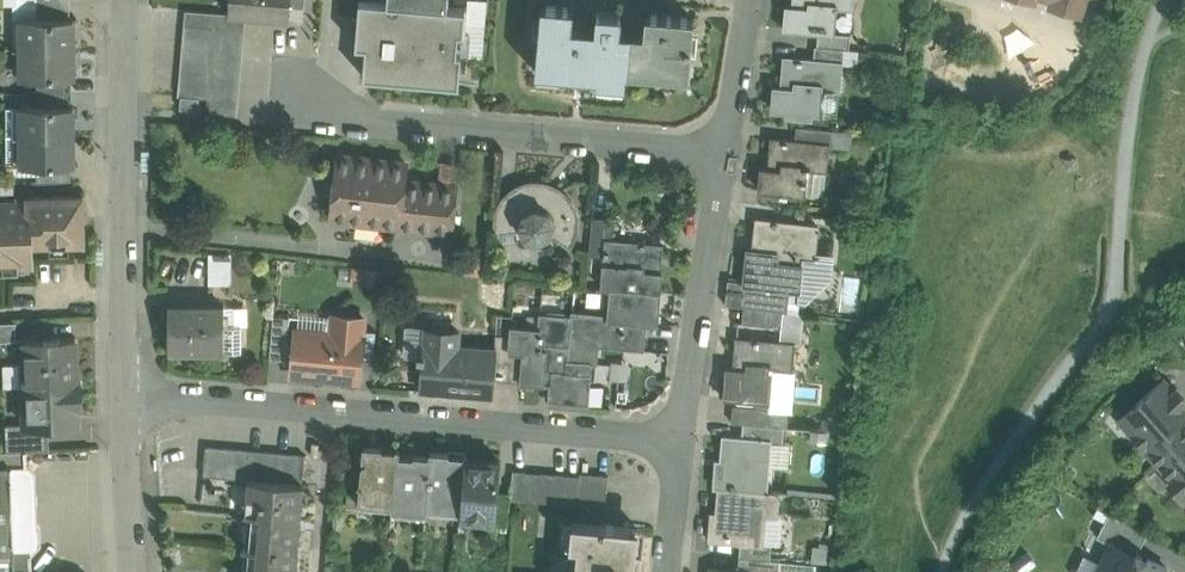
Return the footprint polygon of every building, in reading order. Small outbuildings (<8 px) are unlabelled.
[(228,13),(228,14),(244,15),(288,19),(289,0),(229,0),(228,13)] [(388,1),(388,2),(366,0),(359,0),(355,45),(366,46),(363,76),(459,84),(462,52),(457,52),(459,32),(463,33),(466,8),(447,7),(447,6),(388,1)] [(793,7),(786,6),(784,28),(818,31),(833,33),(833,32),(836,8),(837,8),(838,6),(853,8),(853,0),(793,0),(793,7)] [(1082,9),(1085,0),(1050,0),(1082,9)] [(70,3),(38,3),(38,17),(70,17),(70,3)] [(575,70),(579,37),(580,28),(571,27),(572,8),(541,5),(536,71),(537,72),(538,66),(575,70)] [(228,13),(187,10),(186,25),(243,29),(244,15),(228,14),(228,13)] [(579,37),(575,70),(575,75),(625,79),(626,71),(628,41),(619,40),(621,14),(597,12),(595,38),(579,37)] [(628,41),(626,71),(643,72),(644,65),(661,67),(661,74),(688,76),(693,18),(646,14),(644,33),(635,32),(634,41),(628,41)] [(38,17),(21,18),(21,47),(74,47),(74,18),(70,17),(38,17)] [(243,29),(186,25),(180,96),(181,96),(199,97),(199,98),(208,98),(207,113),(235,115),(243,29)] [(850,34),(833,32),(833,33),(818,31),(817,45),(849,48),(850,34)] [(817,45),(815,45),(814,59),(814,60),(841,63),(857,64),(858,49),(849,48),(817,45)] [(74,47),(21,47),(21,77),(38,77),(72,77),(74,77),(74,47)] [(841,63),(814,60),(814,59),(784,57),(782,87),(774,87),(772,109),(788,110),(787,115),(812,117),(812,112),(837,114),(839,88),(841,63)] [(72,77),(38,77),(38,91),(72,91),(72,77)] [(72,91),(38,91),(38,105),(71,105),(72,91)] [(199,97),(181,96),(180,108),(198,110),(199,98),(199,97)] [(38,105),(21,105),(21,107),(6,107),(6,135),(7,135),(74,135),(74,105),(71,105),(38,105)] [(832,128),(797,125),(795,140),(795,141),(828,144),(830,145),(832,128)] [(74,135),(7,135),(7,136),(7,163),(9,165),(38,165),(71,165),(74,165),(74,135)] [(795,140),(771,138),(769,168),(761,167),(759,189),(804,194),(806,169),(810,170),(810,167),(826,169),(828,144),(795,141),(795,140)] [(407,163),(337,155),(330,218),(452,232),(457,187),(405,181),(407,163)] [(71,165),(38,165),(38,182),(71,180),(71,165)] [(530,181),(515,186),(524,205),(519,209),(518,211),(514,218),(514,220),(514,226),(514,227),(517,235),(523,241),(531,245),(539,245),(547,243),(554,237),(570,248),(577,233),(578,217),(572,201),(561,189),(547,182),(530,181)] [(495,215),(494,228),(514,226),(514,220),(514,218),(516,214),(518,211),(519,209),(524,205),(515,186),(505,193),(498,203),(495,215)] [(83,194),(27,196),(27,201),(31,201),(32,243),(85,242),(83,194)] [(19,273),(19,266),(32,266),(32,243),(31,201),(27,201),(0,202),(0,273),(19,273)] [(613,219),(592,217),(589,255),(604,256),(605,239),(612,239),(613,219)] [(817,225),(757,218),(753,249),(747,248),(744,283),(788,288),(799,289),(802,264),(794,263),(795,255),(814,257),(815,257),(814,260),(820,260),(821,260),(830,261),(830,256),(814,255),(817,225)] [(612,239),(605,239),(604,256),(601,287),(610,288),(611,287),(660,292),(662,272),(660,272),(662,244),(612,239)] [(448,269),(479,273),(481,256),(451,252),(448,269)] [(252,255),(229,255),(229,274),(247,273),(247,268),(253,268),(252,255)] [(726,304),(747,306),(749,292),(743,291),(744,283),(729,281),(726,304)] [(749,292),(747,306),(783,310),(786,310),(788,288),(744,283),(743,291),(749,292)] [(660,292),(611,287),(610,288),(608,315),(572,311),(571,316),(572,316),(570,342),(598,345),(643,349),(646,323),(657,324),(660,292)] [(788,288),(786,310),(796,311),(799,289),(788,288)] [(226,325),(226,306),(170,306),(170,350),(225,349),(225,351),(243,351),(243,325),(226,325)] [(783,310),(747,306),(745,322),(781,326),(783,310)] [(571,316),(540,313),(539,328),(511,326),(510,335),(511,335),(509,351),(523,352),(520,381),(550,384),(549,401),(588,404),(591,362),(591,361),(568,359),(570,342),(572,316),(571,316)] [(290,317),(273,315),(270,358),(286,359),(290,317)] [(364,317),(333,315),(331,334),(295,331),(292,372),(359,378),(364,317)] [(16,339),(15,321),(0,322),(0,339),(16,339)] [(495,349),(458,346),(459,331),(426,329),(421,389),(443,391),(443,387),(492,392),(493,379),(495,349)] [(510,335),(497,334),(495,349),(493,379),(507,380),(509,351),(511,335),(510,335)] [(75,336),(25,338),(27,385),(77,383),(75,336)] [(794,342),(736,337),(734,368),(726,367),(724,396),(769,400),(771,367),(792,368),(794,342)] [(598,345),(570,342),(568,359),(591,361),(591,362),(597,362),(598,345)] [(523,352),(509,351),(507,380),(520,381),(523,352)] [(1126,411),(1135,422),(1129,428),(1146,448),(1182,416),(1184,414),(1184,405),(1183,402),(1184,400),(1184,398),(1176,388),(1173,391),(1163,379),(1126,411)] [(77,383),(27,385),(24,385),(25,423),(25,425),(49,424),(67,423),(79,423),(78,403),(82,402),(81,383),(77,383)] [(771,408),(733,404),(732,421),(743,422),(770,425),(771,408)] [(1146,448),(1159,462),(1184,439),(1184,419),(1182,416),(1146,448)] [(770,425),(743,422),(742,437),(723,435),(720,472),(715,472),(714,487),(718,487),(766,491),(770,440),(782,441),(784,426),(770,425)] [(49,424),(25,425),(25,423),(6,424),(7,451),(26,450),(50,449),(49,424)] [(1159,462),(1172,476),(1184,465),(1184,439),(1159,462)] [(381,447),(363,445),(358,502),(360,503),(361,500),(392,503),(391,510),(392,510),(398,448),(396,448),(396,450),(381,449),(381,447)] [(305,454),(206,446),(203,475),(248,479),(303,483),(305,454)] [(430,456),(414,454),(414,456),(399,455),(399,448),(398,448),(392,510),(393,510),(393,507),(425,510),(425,512),(426,513),(432,451),(430,451),(430,456)] [(0,451),(0,571),(15,571),(14,548),(31,548),(35,544),(33,472),(27,467),(26,450),(7,451),(0,451)] [(449,452),(432,451),(426,513),(427,513),(428,505),(460,508),(459,515),(461,515),(466,454),(464,454),(464,455),(449,454),(449,452)] [(481,461),(467,460),(467,454),(466,454),(461,515),(462,513),(493,516),(493,518),(494,518),(495,518),(497,491),(499,461),(481,460),(481,461)] [(1172,476),(1173,478),(1172,484),(1176,490),(1183,489),(1184,492),(1184,465),(1172,476)] [(579,475),(513,470),(511,492),(511,498),(577,504),(576,514),(604,517),(608,475),(580,472),(579,475)] [(303,483),(248,479),(245,514),(255,514),(255,513),(300,517),(303,483)] [(766,491),(718,487),(715,519),(710,519),(708,539),(740,542),(741,541),(764,543),(766,515),(777,516),(779,492),(766,491)] [(511,492),(497,491),(495,518),(494,518),(494,524),(508,525),(511,498),(511,492)] [(1147,532),(1110,511),(1097,535),(1111,542),(1135,554),(1147,532)] [(300,517),(255,513),(255,514),(252,547),(297,551),(300,517)] [(572,520),(570,543),(578,544),(575,571),(567,571),(633,571),(637,526),(572,520)] [(764,543),(741,541),(740,542),(739,556),(770,559),(770,557),(772,543),(764,543)] [(1111,542),(1096,571),(1165,571),(1167,568),(1148,558),(1147,560),(1135,554),(1111,542)] [(252,547),(250,571),(295,571),(297,551),(252,547)] [(14,548),(15,571),(32,571),(31,548),(14,548)] [(739,556),(738,571),(755,571),(779,571),(780,558),(770,557),(770,559),(739,556)]
